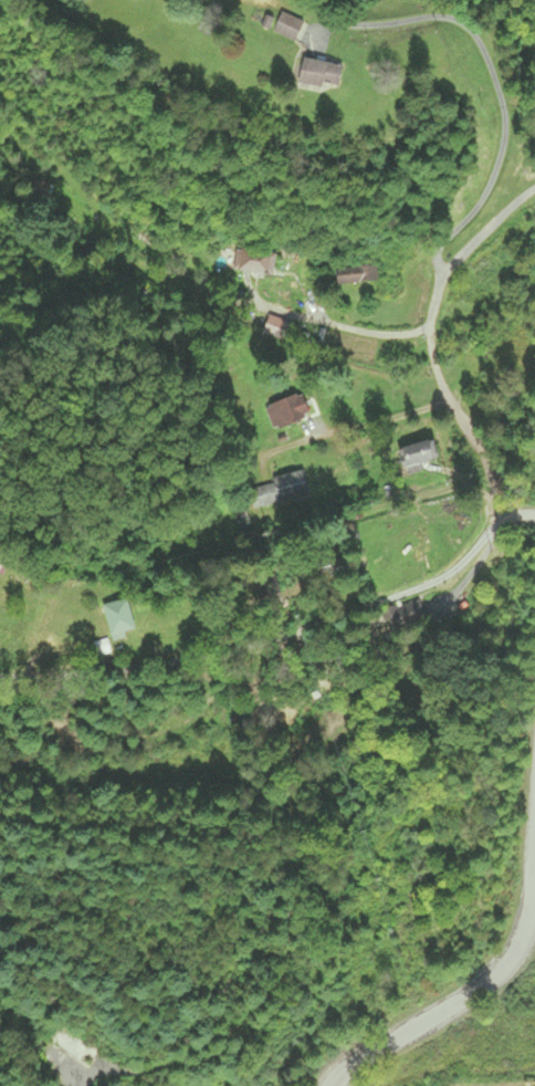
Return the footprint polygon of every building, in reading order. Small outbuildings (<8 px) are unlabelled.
[(293,43),(302,24),(280,13),(271,32),(293,43)] [(296,90),(334,92),(336,65),(298,62),(296,90)] [(275,256),(237,248),(232,272),(270,279),(275,256)] [(333,286),(376,285),(375,268),(332,269),(333,286)] [(281,430),(308,414),(294,389),(267,405),(281,430)] [(396,451),(409,482),(440,469),(427,438),(396,451)] [(248,486),(254,510),(309,497),(303,473),(248,486)] [(132,632),(123,599),(99,605),(108,638),(132,632)] [(87,1068),(97,1050),(70,1035),(60,1053),(87,1068)]
